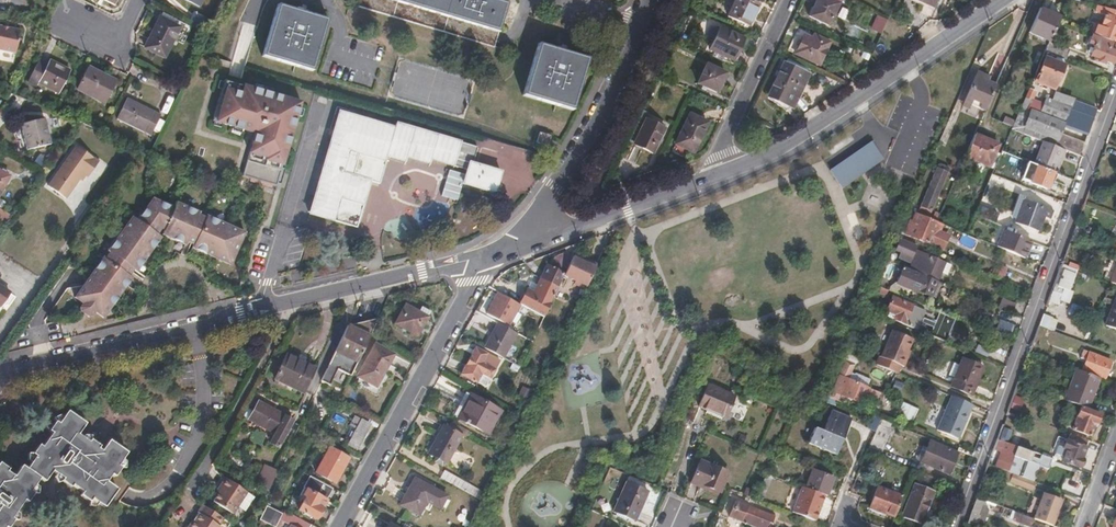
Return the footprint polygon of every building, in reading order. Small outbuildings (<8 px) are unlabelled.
[(499,0),(393,0),(418,7),(465,21),(501,32),(510,3),(499,0)] [(759,7),(746,0),(737,0),(729,19),(749,28),(759,7)] [(839,5),(828,0),(816,0),(808,16),(831,27),(839,5)] [(312,71),(328,18),(279,3),(263,55),(312,71)] [(1050,41),(1058,23),(1060,16),(1040,7),(1030,32),(1050,41)] [(1112,9),(1111,9),(1110,15),(1106,14),(1103,25),(1115,29),(1115,10),(1112,9)] [(870,27),(881,33),(887,20),(877,15),(870,27)] [(164,57),(179,26),(159,16),(144,45),(164,57)] [(1103,25),(1102,26),(1098,24),(1094,35),(1098,37),(1114,42),(1115,35),(1115,29),(1103,25)] [(18,35),(19,29),(0,25),(0,50),(15,53),(18,35)] [(735,62),(745,41),(720,30),(710,50),(735,62)] [(819,65),(829,43),(813,36),(812,40),(799,34),(791,52),(819,65)] [(1115,55),(1115,43),(1114,42),(1098,37),(1091,55),(1113,62),(1115,55)] [(575,113),(591,59),(540,44),(524,98),(575,113)] [(1065,60),(1069,51),(1049,44),(1045,53),(1057,58),(1065,60)] [(60,92),(71,70),(50,59),(48,63),(38,58),(28,80),(37,84),(38,82),(60,92)] [(1055,88),(1065,60),(1057,58),(1055,62),(1045,58),(1036,82),(1055,88)] [(801,88),(799,87),(805,74),(782,64),(767,96),(783,104),(785,103),(793,106),(801,88)] [(104,103),(115,80),(85,65),(74,89),(104,103)] [(718,94),(726,75),(706,67),(698,85),(718,94)] [(986,81),(988,77),(976,72),(975,77),(986,81)] [(985,111),(996,85),(986,81),(975,77),(964,102),(970,104),(985,111)] [(301,101),(223,80),(209,128),(249,137),(240,176),(275,186),(301,101)] [(1056,90),(1052,100),(1071,107),(1070,110),(1071,110),(1094,118),(1095,119),(1099,108),(1076,100),(1076,98),(1056,90)] [(150,134),(159,113),(125,97),(115,118),(150,134)] [(1065,120),(1070,110),(1071,107),(1052,100),(1047,98),(1045,104),(1041,112),(1065,120)] [(1057,146),(1065,124),(1021,108),(1013,126),(1012,129),(1044,142),(1057,146)] [(1080,155),(1094,118),(1071,110),(1065,124),(1057,146),(1067,150),(1080,155)] [(473,147),(447,140),(396,123),(394,128),(340,111),(326,155),(308,213),(332,220),(354,227),(362,204),(370,180),(378,182),(381,171),(384,161),(385,157),(404,163),(406,159),(429,165),(431,163),(465,172),(465,173),(467,164),(473,147)] [(693,154),(707,124),(690,115),(675,146),(693,154)] [(49,143),(43,117),(19,123),(25,149),(49,143)] [(652,154),(664,130),(645,121),(633,145),(652,154)] [(550,141),(552,136),(540,133),(537,143),(548,147),(550,141)] [(989,166),(998,145),(975,135),(965,156),(989,166)] [(859,164),(876,152),(867,139),(866,139),(865,140),(853,168),(859,164)] [(840,177),(853,168),(865,140),(852,148),(830,164),(840,177)] [(1055,172),(1060,158),(1063,159),(1067,150),(1057,146),(1044,142),(1035,165),(1038,166),(1055,172)] [(77,181),(81,176),(84,178),(86,179),(97,164),(87,157),(74,148),(72,150),(59,170),(46,188),(64,201),(77,181)] [(494,195),(501,174),(467,164),(465,173),(465,172),(461,186),(494,195)] [(1050,189),(1056,172),(1055,172),(1038,166),(1032,182),(1050,189)] [(934,205),(941,188),(948,173),(938,169),(935,174),(926,196),(919,211),(929,216),(934,205)] [(227,224),(215,218),(206,214),(206,217),(198,214),(199,211),(192,209),(176,202),(174,208),(173,208),(167,205),(152,199),(150,202),(138,220),(133,216),(129,222),(121,233),(109,249),(111,251),(107,257),(104,256),(102,260),(95,269),(84,284),(76,295),(84,301),(81,306),(82,307),(82,309),(86,311),(90,314),(93,314),(97,310),(104,315),(109,308),(117,297),(125,285),(133,275),(131,274),(133,270),(135,267),(137,269),(144,259),(151,249),(148,247),(157,233),(161,228),(165,230),(163,234),(173,238),(186,243),(187,240),(189,241),(194,243),(193,246),(199,249),(209,253),(216,256),(218,252),(233,259),(236,251),(245,231),(239,228),(227,224)] [(1050,218),(1054,209),(1023,200),(1014,223),(1039,231),(1044,216),(1050,218)] [(1006,227),(1010,216),(980,204),(975,215),(1006,227)] [(5,222),(10,214),(0,209),(0,220),(5,222)] [(935,245),(941,232),(944,224),(937,222),(916,213),(913,221),(910,220),(905,234),(935,246),(935,245)] [(1027,259),(1034,241),(1004,229),(997,246),(1027,259)] [(944,248),(949,235),(941,232),(935,245),(944,248)] [(151,249),(161,236),(157,233),(148,247),(151,249)] [(942,271),(946,261),(918,249),(916,254),(914,254),(917,245),(900,239),(896,249),(901,252),(899,257),(913,263),(910,268),(922,273),(922,274),(937,280),(942,271)] [(233,259),(218,252),(216,256),(232,263),(233,259)] [(583,293),(595,267),(587,264),(586,267),(579,263),(571,260),(561,279),(572,284),(571,287),(583,293)] [(948,274),(952,264),(946,261),(942,271),(948,274)] [(1060,300),(1064,290),(1069,292),(1077,270),(1062,265),(1048,301),(1058,305),(1060,300)] [(933,296),(939,281),(937,280),(922,274),(904,266),(897,282),(933,296)] [(556,286),(562,273),(557,271),(554,278),(547,274),(544,280),(540,278),(540,279),(541,280),(551,285),(551,284),(556,286)] [(543,317),(557,287),(551,285),(541,280),(538,286),(530,283),(520,305),(524,307),(530,310),(543,317)] [(886,295),(888,289),(878,285),(875,291),(886,295)] [(0,307),(10,294),(0,287),(0,307)] [(1065,302),(1069,292),(1064,290),(1060,300),(1065,302)] [(502,320),(512,300),(499,293),(488,313),(502,320)] [(1103,326),(1115,331),(1115,294),(1103,326)] [(924,316),(926,309),(894,296),(888,309),(896,313),(893,319),(918,329),(922,320),(935,326),(931,335),(935,336),(948,341),(955,322),(939,315),(936,321),(924,316)] [(1013,312),(1016,303),(1003,298),(1000,307),(1013,312)] [(417,336),(427,317),(419,312),(405,305),(395,324),(417,336)] [(427,317),(430,312),(421,307),(419,312),(427,317)] [(527,317),(530,310),(524,307),(520,314),(527,317)] [(1048,330),(1055,333),(1059,322),(1043,316),(1039,327),(1047,330),(1048,330)] [(354,367),(369,334),(376,320),(373,320),(362,323),(347,326),(333,356),(320,383),(328,387),(336,371),(349,377),(354,367)] [(506,360),(519,336),(498,324),(484,349),(506,360)] [(1037,355),(1047,330),(1039,327),(1035,338),(1030,352),(1037,355)] [(904,366),(908,357),(905,356),(908,350),(913,338),(892,330),(881,356),(880,356),(876,364),(896,373),(897,373),(900,365),(904,366)] [(375,388),(393,355),(375,345),(358,378),(375,388)] [(485,377),(491,368),(478,361),(483,353),(471,346),(456,371),(481,384),(482,382),(478,380),(481,374),(485,377)] [(519,367),(527,349),(522,347),(513,364),(519,367)] [(1104,376),(1110,360),(1082,349),(1079,356),(1086,360),(1083,368),(1104,376)] [(304,394),(316,369),(286,354),(274,378),(304,394)] [(979,381),(985,367),(964,359),(959,372),(979,381)] [(849,378),(855,364),(845,360),(839,373),(849,378)] [(1088,409),(1100,378),(1077,369),(1066,401),(1081,406),(1088,409)] [(974,395),(979,381),(959,372),(953,386),(974,395)] [(881,392),(849,378),(839,373),(829,397),(838,399),(840,394),(863,403),(868,392),(870,392),(869,395),(878,399),(881,392)] [(725,418),(734,397),(707,386),(698,406),(725,418)] [(961,439),(975,405),(953,396),(939,430),(961,439)] [(488,435),(500,413),(471,397),(459,420),(488,435)] [(279,449),(293,421),(258,400),(248,417),(274,433),(268,443),(279,449)] [(910,419),(914,408),(903,403),(898,414),(910,419)] [(1090,436),(1094,423),(1096,424),(1100,414),(1088,409),(1081,406),(1073,429),(1090,436)] [(843,438),(840,437),(845,424),(848,426),(852,417),(832,408),(824,428),(814,425),(808,440),(837,453),(843,438)] [(16,504),(20,499),(24,501),(31,492),(28,489),(30,485),(37,477),(41,480),(49,470),(68,484),(79,492),(78,495),(86,501),(89,498),(101,507),(114,489),(104,481),(109,475),(112,476),(119,467),(116,465),(124,453),(106,441),(99,452),(76,435),(84,424),(67,412),(58,425),(55,423),(48,432),(51,434),(41,446),(39,445),(32,454),(34,456),(26,468),(21,465),(14,475),(7,471),(8,468),(0,463),(0,525),(16,504)] [(871,441),(867,449),(875,453),(881,455),(892,430),(890,429),(893,422),(882,418),(871,441)] [(356,447),(369,424),(363,421),(350,443),(356,447)] [(446,464),(462,436),(444,426),(428,454),(446,464)] [(1004,441),(1007,434),(1000,431),(998,439),(1002,440),(1004,441)] [(1083,458),(1084,454),(1087,447),(1086,446),(1087,443),(1088,440),(1070,433),(1068,439),(1067,439),(1063,447),(1058,445),(1053,459),(1057,461),(1058,459),(1080,467),(1081,465),(1083,466),(1085,461),(1083,460),(1083,458)] [(1002,440),(998,439),(996,444),(1003,447),(998,461),(999,462),(997,468),(1009,472),(1015,456),(1002,452),(1005,443),(1032,453),(1033,452),(1002,440)] [(950,473),(958,452),(931,441),(923,462),(940,469),(950,473)] [(1052,459),(1033,452),(1032,453),(1005,443),(1002,452),(1015,456),(1023,459),(1029,462),(1031,459),(1050,465),(1052,459)] [(336,483),(349,457),(331,448),(329,450),(322,446),(312,464),(319,468),(317,472),(336,483)] [(865,479),(875,453),(867,449),(857,476),(865,479)] [(997,468),(999,462),(998,461),(994,460),(995,456),(992,455),(988,464),(997,468)] [(1017,475),(1023,459),(1015,456),(1009,472),(1017,475)] [(721,491),(730,471),(701,459),(692,482),(702,486),(703,483),(721,491)] [(269,490),(278,471),(265,465),(256,484),(269,490)] [(826,495),(833,477),(811,469),(804,487),(825,495),(826,495)] [(1033,489),(1035,482),(1017,475),(1009,472),(1006,479),(1033,489)] [(763,501),(774,475),(767,473),(757,498),(763,501)] [(249,489),(249,488),(226,474),(221,481),(224,484),(220,489),(215,498),(235,511),(240,503),(249,489)] [(318,519),(334,489),(310,476),(304,487),(307,489),(303,498),(305,499),(300,509),(318,519)] [(426,502),(433,490),(414,479),(400,505),(419,515),(426,502)] [(635,520),(648,490),(628,481),(614,511),(635,520)] [(923,523),(936,490),(916,482),(902,515),(923,523)] [(815,521),(825,495),(804,487),(802,486),(792,512),(815,521)] [(895,517),(903,496),(879,487),(871,508),(883,513),(895,517)] [(249,489),(240,503),(248,508),(257,493),(249,489)] [(446,497),(433,490),(426,502),(439,510),(446,497)] [(1053,526),(1062,500),(1044,493),(1034,519),(1053,526)] [(966,523),(975,526),(983,526),(990,510),(987,501),(976,496),(966,523)] [(222,526),(219,524),(224,517),(202,503),(197,510),(200,512),(194,521),(190,526),(222,526)] [(774,515),(747,504),(742,519),(762,526),(776,526),(777,525),(771,523),(774,515)] [(282,514),(266,505),(258,520),(273,526),(276,526),(280,519),(282,514)] [(194,521),(200,512),(197,510),(191,519),(194,521)] [(311,524),(285,510),(282,514),(280,519),(291,525),(290,526),(310,526),(311,524)] [(1032,525),(1034,519),(1022,514),(1020,521),(1032,525)]
